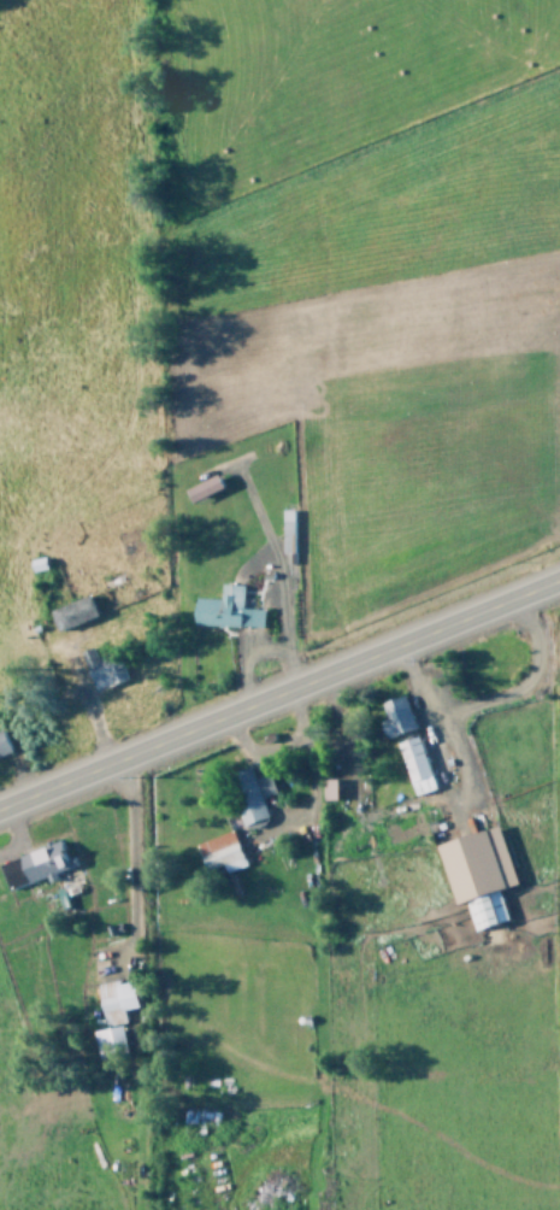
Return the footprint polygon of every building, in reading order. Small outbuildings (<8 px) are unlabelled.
[(220,489),(214,473),(181,487),(187,502),(220,489)] [(261,608),(239,607),(240,584),(217,583),(217,597),(191,596),(189,623),(261,626),(261,608)] [(46,609),(54,631),(94,616),(86,594),(46,609)] [(78,650),(92,690),(125,678),(115,651),(95,658),(91,646),(78,650)] [(376,719),(380,736),(411,729),(403,694),(378,700),(382,718),(376,719)] [(395,740),(410,794),(431,789),(416,734),(395,740)] [(259,797),(273,792),(267,773),(251,778),(247,766),(231,771),(241,802),(234,805),(240,824),(265,817),(259,797)] [(334,799),(333,777),(319,778),(320,799),(334,799)] [(433,843),(451,904),(462,900),(471,929),(504,919),(495,889),(513,883),(495,824),(433,843)] [(193,842),(201,870),(219,864),(221,871),(242,865),(231,830),(193,842)] [(43,877),(43,876),(72,867),(68,855),(64,856),(59,840),(0,859),(0,875),(5,889),(43,877)] [(95,984),(101,1028),(91,1030),(95,1054),(123,1050),(119,1020),(123,1019),(122,1008),(135,1007),(131,979),(95,984)]
